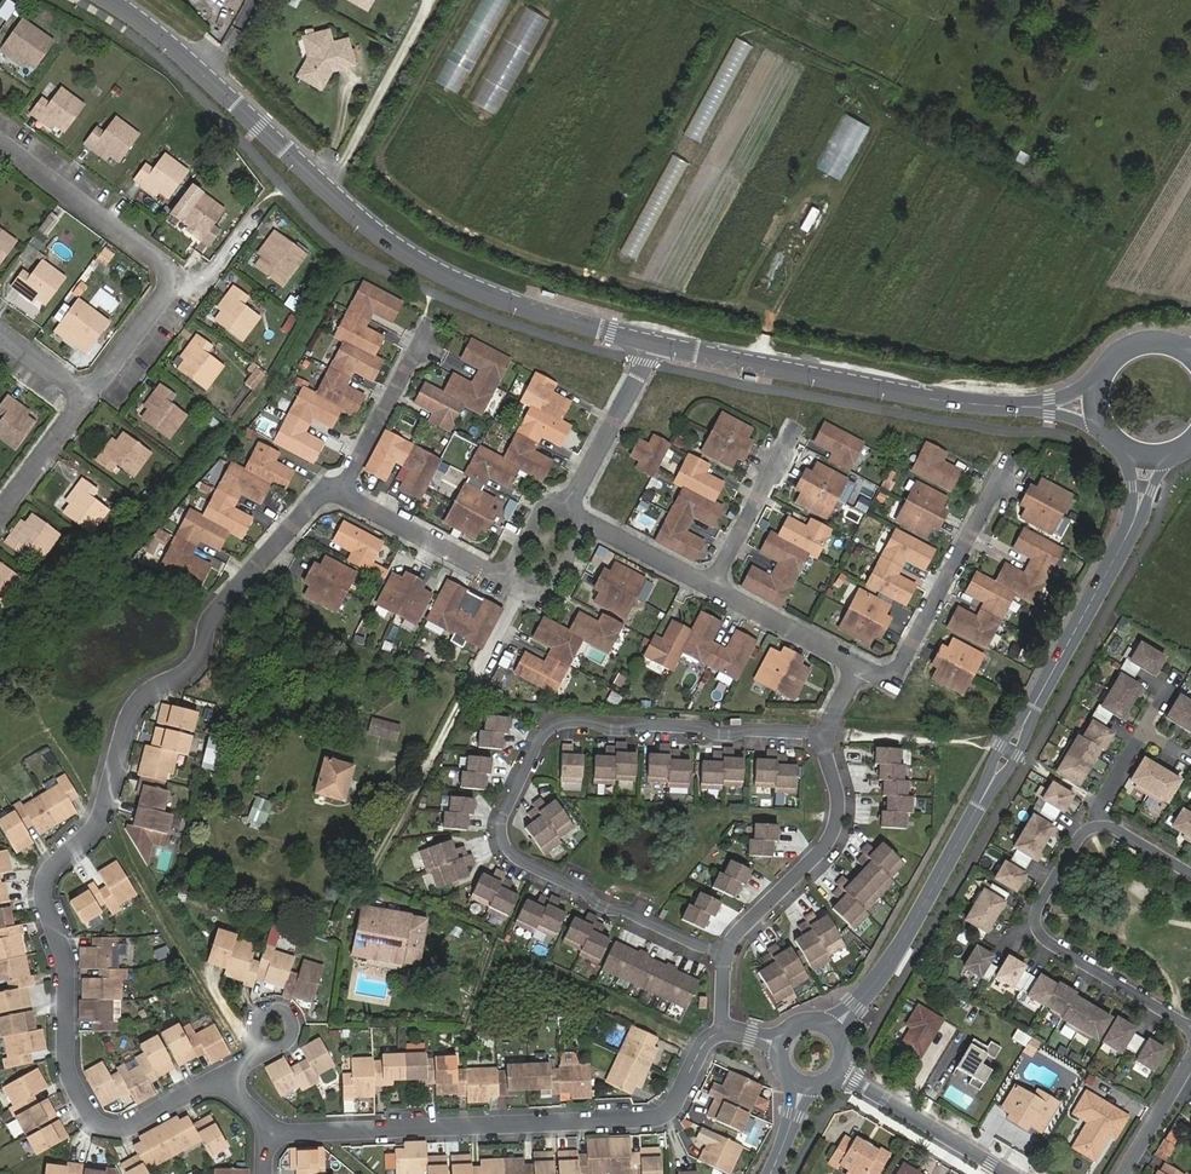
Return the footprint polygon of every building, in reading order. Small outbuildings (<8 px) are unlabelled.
[(302,0),(293,0),(290,5),(298,9),(302,0)] [(466,20),(488,33),(506,0),(478,0),(466,20)] [(523,7),(511,32),(531,42),(544,17),(523,7)] [(56,42),(22,20),(2,52),(36,74),(56,42)] [(224,42),(232,48),(242,32),(233,27),(224,42)] [(312,56),(301,76),(321,88),(333,66),(353,61),(349,43),(334,47),(330,29),(307,35),(312,56)] [(301,76),(312,56),(307,35),(304,36),(308,56),(298,74),(301,76)] [(333,66),(321,88),(324,90),(336,69),(354,65),(353,61),(333,66)] [(42,115),(55,124),(64,131),(83,105),(60,88),(48,105),(40,100),(30,113),(39,119),(42,115)] [(840,181),(869,127),(844,114),(815,167),(840,181)] [(52,129),(55,124),(42,115),(39,119),(52,129)] [(84,143),(92,149),(95,145),(108,154),(117,161),(136,135),(113,118),(101,134),(94,130),(84,143)] [(95,145),(92,149),(105,159),(108,154),(95,145)] [(132,179),(141,185),(144,181),(157,191),(166,197),(186,170),(164,154),(151,172),(143,166),(132,179)] [(144,181),(141,185),(154,195),(157,191),(144,181)] [(205,238),(202,242),(210,248),(220,235),(212,229),(225,212),(202,196),(183,221),(193,228),(205,238)] [(189,232),(202,242),(205,238),(193,228),(189,232)] [(15,241),(0,230),(0,262),(15,241)] [(48,238),(37,231),(28,243),(39,251),(48,238)] [(275,236),(269,244),(273,247),(263,260),(257,269),(283,288),(305,258),(275,236)] [(273,247),(269,244),(259,256),(263,260),(273,247)] [(17,258),(28,267),(37,254),(26,246),(17,258)] [(21,286),(35,295),(44,302),(63,277),(39,260),(28,275),(20,271),(9,285),(17,291),(21,286)] [(403,321),(413,302),(375,282),(360,310),(374,318),(379,309),(383,311),(403,321)] [(31,301),(35,295),(21,286),(17,291),(31,301)] [(235,288),(228,297),(232,301),(222,314),(216,323),(242,342),(260,319),(243,305),(248,299),(235,288)] [(295,311),(301,299),(290,294),(285,307),(295,311)] [(232,301),(228,297),(218,310),(222,314),(232,301)] [(66,331),(80,341),(88,347),(107,321),(85,305),(72,321),(65,316),(55,330),(63,336),(66,331)] [(378,319),(383,311),(379,309),(374,318),(378,319)] [(383,356),(394,337),(374,326),(370,325),(374,318),(360,310),(346,336),(355,341),(383,356)] [(76,346),(80,341),(66,331),(63,336),(76,346)] [(197,348),(188,361),(181,370),(207,390),(223,367),(206,354),(212,347),(198,337),(193,344),(197,348)] [(383,379),(392,361),(383,357),(355,341),(340,367),(355,375),(360,367),(364,369),(383,379)] [(503,388),(518,361),(481,341),(471,359),(488,369),(494,372),(489,380),(503,388)] [(183,357),(188,361),(197,348),(193,344),(183,357)] [(355,385),(351,383),(355,375),(340,367),(326,394),(351,407),(363,414),(373,395),(355,385)] [(359,377),(364,369),(360,367),(355,375),(359,377)] [(253,389),(264,375),(256,368),(245,383),(253,389)] [(489,380),(494,372),(488,369),(484,377),(489,380)] [(489,414),(503,388),(489,380),(485,387),(480,384),(463,374),(452,394),(472,405),(489,414)] [(355,385),(359,377),(355,375),(351,383),(355,385)] [(559,384),(545,376),(531,403),(539,407),(566,422),(577,402),(560,392),(556,390),(559,384)] [(489,380),(484,377),(480,384),(485,387),(489,380)] [(457,431),(472,405),(452,394),(435,384),(425,402),(442,412),(447,414),(443,423),(457,431)] [(159,397),(151,410),(144,419),(170,438),(187,416),(170,403),(174,396),(161,387),(155,394),(159,397)] [(351,407),(326,394),(314,387),(300,414),(312,421),(316,413),(321,416),(341,426),(351,407)] [(146,406),(151,410),(159,397),(155,394),(146,406)] [(25,417),(12,407),(15,403),(7,398),(0,407),(0,413),(4,416),(0,421),(0,440),(14,450),(34,423),(25,417)] [(12,407),(25,417),(28,413),(15,403),(12,407)] [(566,422),(539,407),(525,434),(541,442),(546,433),(550,435),(568,445),(577,428),(566,422)] [(443,423),(447,414),(442,412),(438,420),(443,423)] [(317,423),(321,416),(316,413),(312,421),(317,423)] [(220,423),(209,414),(204,421),(215,430),(220,423)] [(312,431),(308,429),(312,421),(300,414),(286,440),(323,461),(324,460),(333,442),(312,431)] [(755,445),(760,436),(752,431),(751,433),(747,431),(748,429),(731,420),(721,438),(753,455),(757,446),(755,445)] [(312,431),(317,423),(312,421),(308,429),(312,431)] [(853,475),(868,449),(867,449),(831,429),(821,447),(839,457),(843,459),(839,468),(853,475)] [(404,461),(407,458),(413,461),(421,446),(421,445),(396,432),(376,468),(395,479),(404,461)] [(116,445),(106,457),(100,467),(126,486),(142,464),(125,451),(131,443),(117,433),(112,441),(116,445)] [(542,450),(545,445),(550,435),(546,433),(541,442),(538,448),(542,450)] [(550,480),(560,460),(542,450),(538,448),(541,442),(525,434),(511,460),(519,465),(525,468),(526,468),(542,475),(550,480)] [(747,465),(753,455),(721,438),(711,456),(727,465),(727,464),(731,466),(730,467),(739,473),(745,463),(747,465)] [(661,474),(675,447),(670,444),(661,439),(657,446),(652,444),(651,446),(643,459),(649,462),(645,469),(659,477),(661,474)] [(102,454),(106,457),(116,445),(112,441),(102,454)] [(283,460),(279,458),(283,452),(266,442),(253,467),(278,481),(290,487),(300,470),(283,460)] [(643,459),(651,446),(652,444),(649,442),(648,444),(640,458),(643,459)] [(434,487),(448,460),(421,445),(421,446),(413,461),(423,467),(421,470),(411,488),(428,497),(434,487)] [(756,457),(761,448),(757,446),(753,455),(756,457)] [(525,468),(519,465),(511,460),(488,448),(474,474),(488,482),(493,473),(497,476),(516,486),(526,468),(525,468)] [(954,496),(965,475),(945,464),(942,462),(945,457),(931,449),(930,449),(916,475),(954,496)] [(751,466),(756,457),(753,455),(747,465),(751,466)] [(683,486),(691,490),(720,506),(730,487),(711,476),(708,473),(712,467),(697,459),(683,486)] [(267,501),(278,481),(253,467),(241,461),(227,487),(241,495),(244,488),(267,501)] [(423,467),(413,461),(411,465),(421,470),(423,467)] [(842,504),(853,484),(836,475),(836,477),(831,475),(833,473),(823,468),(817,479),(815,477),(810,486),(842,504)] [(493,485),(497,476),(493,473),(488,482),(492,484),(493,485)] [(78,494),(69,507),(63,516),(89,535),(105,513),(88,500),(93,493),(79,483),(74,491),(78,494)] [(499,510),(504,501),(496,497),(494,499),(488,496),(490,494),(475,485),(465,504),(496,520),(501,512),(499,510)] [(832,521),(842,504),(810,486),(805,494),(808,495),(803,505),(813,510),(814,509),(817,511),(817,512),(832,521)] [(1062,520),(1072,502),(1056,493),(1055,494),(1052,493),(1053,491),(1043,486),(1037,496),(1034,494),(1029,503),(1062,520)] [(240,506),(236,504),(241,495),(227,487),(212,514),(239,528),(249,533),(259,516),(240,506)] [(945,513),(950,504),(940,499),(940,500),(935,498),(936,496),(920,487),(910,506),(942,524),(944,525),(949,515),(945,513)] [(717,529),(728,510),(727,510),(720,506),(691,490),(676,516),(690,524),(694,516),(698,518),(717,529)] [(64,504),(69,507),(78,494),(74,491),(64,504)] [(241,495),(236,504),(240,506),(245,497),(241,495)] [(865,512),(871,501),(860,496),(855,507),(865,512)] [(887,507),(891,501),(884,497),(881,504),(887,507)] [(639,500),(635,511),(645,515),(649,503),(639,500)] [(1025,512),(1029,503),(1028,502),(1027,501),(1023,508),(1021,510),(1025,512)] [(1052,539),(1062,520),(1029,503),(1025,512),(1029,514),(1023,524),(1032,528),(1033,527),(1037,528),(1036,530),(1052,539)] [(491,529),(496,520),(465,504),(455,522),(471,531),(472,529),(477,531),(476,533),(484,538),(490,528),(491,529)] [(940,532),(944,525),(942,524),(910,506),(900,524),(916,532),(917,531),(920,532),(919,534),(930,540),(936,530),(940,532)] [(228,547),(239,528),(212,514),(201,507),(186,534),(202,542),(205,535),(211,537),(228,547)] [(500,523),(505,513),(501,512),(496,520),(500,523)] [(947,526),(952,517),(949,515),(944,525),(947,526)] [(690,534),(686,532),(690,524),(676,516),(662,541),(700,563),(710,545),(690,534)] [(694,526),(698,518),(694,516),(690,524),(694,526)] [(29,519),(22,529),(14,539),(9,536),(3,544),(16,554),(21,548),(39,561),(56,538),(29,519)] [(495,531),(500,523),(496,520),(491,529),(495,531)] [(821,561),(835,534),(834,534),(821,527),(818,533),(814,531),(795,521),(784,541),(813,556),(821,561)] [(374,568),(388,542),(352,523),(343,541),(361,550),(364,552),(361,560),(374,568)] [(690,534),(694,526),(690,524),(686,532),(690,534)] [(14,539),(22,529),(17,525),(9,536),(14,539)] [(157,530),(154,538),(165,543),(168,534),(157,530)] [(202,553),(197,550),(202,542),(186,534),(172,560),(209,580),(220,562),(202,553)] [(207,545),(211,537),(205,535),(202,542),(207,545)] [(936,555),(900,535),(885,562),(898,569),(903,560),(926,573),(936,555)] [(1047,582),(1061,555),(1026,535),(1015,554),(1033,564),(1038,567),(1034,574),(1047,582)] [(799,583),(813,556),(784,541),(776,537),(766,555),(784,565),(788,567),(784,575),(799,583)] [(202,553),(207,545),(202,542),(197,550),(202,553)] [(352,589),(362,571),(347,563),(346,565),(341,562),(342,560),(334,556),(329,566),(324,564),(320,571),(320,572),(352,589)] [(0,560),(0,601),(19,572),(0,560)] [(903,571),(907,562),(903,560),(898,569),(903,571)] [(909,606),(919,588),(895,575),(898,569),(885,562),(871,588),(907,608),(909,606)] [(1034,574),(1038,567),(1033,564),(1029,572),(1034,574)] [(634,574),(631,572),(632,570),(622,565),(617,576),(614,574),(613,576),(644,577),(635,572),(634,574)] [(784,575),(788,567),(784,565),(780,573),(784,575)] [(785,608),(799,583),(784,575),(780,581),(776,579),(758,569),(748,588),(785,608)] [(315,581),(320,571),(317,570),(312,579),(315,581)] [(1033,608),(1047,582),(1034,574),(1029,582),(1025,579),(1007,570),(997,588),(1016,599),(1033,608)] [(342,608),(352,589),(320,572),(320,571),(315,581),(319,583),(313,593),(322,598),(323,595),(327,598),(326,600),(342,608)] [(1029,582),(1034,574),(1029,572),(1025,579),(1029,582)] [(403,612),(421,580),(413,575),(412,578),(402,573),(397,583),(399,584),(396,588),(394,587),(386,603),(403,612)] [(641,600),(651,581),(644,577),(613,576),(609,582),(640,599),(641,600)] [(1002,625),(1016,599),(997,588),(979,578),(969,598),(987,608),(991,610),(987,617),(1002,625)] [(422,623),(431,607),(429,606),(431,602),(433,603),(438,593),(428,587),(430,584),(421,580),(403,612),(422,623)] [(489,646),(508,609),(491,600),(482,615),(466,607),(474,591),(455,581),(435,618),(489,646)] [(631,618),(641,600),(640,599),(609,582),(604,591),(606,592),(601,602),(610,607),(611,605),(615,607),(614,609),(631,618)] [(887,620),(892,610),(882,605),(881,607),(877,605),(878,603),(863,594),(852,612),(885,630),(890,622),(887,620)] [(1031,607),(1027,616),(1037,620),(1041,611),(1031,607)] [(881,639),(885,630),(852,612),(842,631),(858,640),(859,638),(863,640),(862,642),(872,647),(878,638),(881,639)] [(987,651),(1002,625),(987,617),(982,625),(978,622),(960,612),(950,632),(987,651)] [(584,615),(575,632),(587,639),(612,652),(627,626),(612,618),(607,627),(584,615)] [(715,644),(725,626),(706,615),(696,633),(685,652),(712,666),(720,652),(713,648),(715,644)] [(982,625),(987,617),(983,615),(978,622),(982,625)] [(575,632),(550,619),(540,638),(561,650),(557,657),(573,665),(587,639),(575,632)] [(685,652),(696,633),(677,623),(668,641),(665,646),(657,641),(649,656),(676,670),(685,652)] [(738,681),(758,644),(740,634),(731,652),(728,656),(720,652),(712,666),(738,681)] [(665,646),(668,641),(660,636),(657,641),(665,646)] [(367,648),(369,642),(361,638),(358,644),(367,648)] [(1121,709),(1135,685),(1126,680),(1135,665),(1149,673),(1159,656),(1135,641),(1130,650),(1131,651),(1126,660),(1121,657),(1112,672),(1115,674),(1096,705),(1093,703),(1093,705),(1107,714),(1107,712),(1116,717),(1121,709)] [(973,678),(984,659),(969,651),(968,653),(964,651),(965,649),(955,643),(949,654),(946,653),(942,661),(973,678)] [(728,656),(731,652),(722,648),(720,652),(728,656)] [(422,662),(424,653),(413,650),(410,659),(422,662)] [(504,651),(497,665),(506,670),(513,655),(504,651)] [(777,691),(794,660),(785,655),(784,658),(774,652),(769,661),(771,662),(769,666),(767,665),(758,681),(777,691)] [(553,665),(531,653),(521,672),(559,692),(573,665),(557,657),(553,665)] [(796,701),(804,686),(802,684),(804,680),(807,681),(811,672),(801,667),(803,664),(794,660),(777,691),(796,701)] [(964,697),(974,678),(973,678),(942,661),(938,669),(940,670),(934,682),(944,686),(945,685),(950,687),(949,689),(964,697)] [(616,707),(622,697),(610,691),(604,701),(616,707)] [(1182,697),(1181,699),(1175,696),(1162,718),(1190,735),(1190,702),(1182,697)] [(1075,784),(1096,747),(1098,749),(1108,732),(1099,727),(1107,714),(1093,705),(1084,719),(1087,721),(1078,736),(1074,734),(1071,740),(1068,739),(1053,763),(1056,765),(1052,771),(1075,784)] [(194,716),(161,709),(158,727),(190,734),(194,716)] [(503,750),(505,734),(509,734),(510,718),(487,716),(486,732),(482,732),(480,748),(503,750)] [(399,724),(373,717),(369,732),(396,739),(399,724)] [(151,750),(176,755),(185,757),(189,738),(155,731),(151,750)] [(202,766),(221,771),(229,737),(210,733),(202,766)] [(636,781),(637,754),(627,754),(627,744),(617,743),(617,748),(607,748),(606,748),(606,758),(595,757),(594,783),(615,784),(615,780),(636,781)] [(690,788),(691,761),(680,761),(681,751),(670,751),(670,746),(660,745),(660,756),(649,755),(648,782),(669,783),(669,787),(690,788)] [(582,783),(584,757),(573,756),(573,746),(564,746),(562,782),(582,783)] [(913,813),(914,797),(909,796),(910,781),(905,780),(906,765),(901,764),(902,748),(876,747),(875,763),(880,763),(879,779),(884,779),(883,795),(888,795),(887,811),(882,811),(881,827),(907,828),(908,813),(913,813)] [(171,775),(176,755),(151,750),(145,748),(138,779),(141,780),(163,785),(165,774),(171,775)] [(743,786),(745,759),(734,759),(734,749),(724,748),(724,753),(713,752),(713,762),(703,762),(701,788),(722,789),(723,785),(743,786)] [(797,793),(798,766),(788,766),(788,756),(777,755),(778,751),(767,750),(767,761),(756,760),(755,786),(776,787),(776,792),(797,793)] [(40,757),(46,767),(55,762),(49,752),(40,757)] [(485,790),(487,774),(491,775),(493,758),(470,757),(468,773),(464,772),(463,788),(485,790)] [(317,793),(345,801),(354,766),(326,759),(317,793)] [(1162,803),(1175,780),(1165,774),(1166,773),(1149,763),(1148,764),(1139,759),(1126,781),(1132,784),(1130,787),(1142,794),(1155,802),(1156,799),(1162,803)] [(57,785),(37,796),(53,823),(74,812),(69,805),(76,801),(62,777),(55,781),(57,785)] [(160,794),(163,785),(141,780),(139,790),(143,791),(140,801),(138,811),(161,816),(166,796),(160,794)] [(1031,859),(1049,827),(1047,826),(1057,809),(1059,811),(1068,794),(1048,782),(1039,799),(1041,800),(1031,817),(1029,815),(1010,847),(1013,848),(1004,863),(1001,862),(992,879),(1012,891),(1022,874),(1019,873),(1028,858),(1031,859)] [(53,823),(37,796),(18,807),(16,803),(9,808),(11,811),(22,831),(30,827),(34,834),(53,823)] [(257,797),(248,818),(264,825),(273,803),(257,797)] [(473,815),(475,799),(452,797),(451,813),(469,815),(473,815)] [(575,828),(555,801),(547,807),(541,799),(533,805),(536,809),(528,815),(534,823),(526,829),(545,855),(561,843),(559,840),(575,828)] [(22,831),(11,811),(0,817),(0,830),(12,852),(28,843),(22,831)] [(169,818),(161,816),(138,811),(133,831),(164,838),(169,818)] [(1182,811),(1177,820),(1175,819),(1170,827),(1190,840),(1190,817),(1182,811)] [(468,831),(469,815),(451,813),(446,813),(445,829),(468,831)] [(770,857),(770,840),(775,841),(776,825),(753,823),(752,840),(747,839),(746,855),(770,857)] [(468,876),(465,866),(474,863),(471,853),(467,855),(463,845),(454,849),(451,839),(420,849),(426,868),(430,867),(437,886),(468,876)] [(867,911),(895,881),(892,878),(905,863),(883,843),(875,850),(868,844),(861,851),(864,854),(857,862),(865,868),(851,883),(844,876),(837,884),(840,887),(833,895),(841,902),(834,909),(855,930),(870,914),(867,911)] [(742,885),(749,870),(729,860),(722,875),(717,873),(710,887),(731,897),(738,882),(742,885)] [(97,894),(102,903),(111,917),(119,912),(116,906),(134,896),(115,865),(97,876),(102,883),(105,889),(97,894)] [(506,919),(517,896),(508,891),(512,882),(503,877),(505,873),(496,869),(491,878),(482,873),(470,897),(489,906),(487,910),(506,919)] [(95,907),(102,903),(97,894),(93,888),(89,881),(82,885),(85,890),(75,895),(66,901),(78,922),(96,911),(95,907)] [(93,888),(97,894),(105,889),(102,883),(93,888)] [(978,940),(1005,894),(988,884),(983,891),(980,890),(962,920),(969,923),(964,931),(978,940)] [(73,890),(75,895),(85,890),(82,885),(73,890)] [(701,929),(708,915),(712,917),(719,902),(698,892),(691,907),(687,905),(680,919),(701,929)] [(553,937),(565,914),(555,909),(559,900),(550,895),(548,899),(539,895),(535,904),(525,900),(514,924),(533,933),(535,928),(553,937)] [(360,906),(355,934),(368,937),(367,949),(402,956),(401,963),(418,967),(428,912),(410,908),(409,916),(377,911),(378,903),(363,900),(360,906)] [(410,908),(378,903),(377,911),(409,916),(410,908)] [(11,925),(7,904),(0,905),(0,927),(11,925)] [(846,946),(828,915),(819,921),(814,912),(805,917),(808,921),(799,927),(804,935),(795,940),(814,970),(831,960),(829,956),(846,946)] [(597,963),(609,940),(599,935),(603,925),(594,921),(596,917),(587,913),(583,922),(573,917),(562,941),(581,950),(578,954),(597,963)] [(265,945),(276,947),(281,925),(270,922),(265,945)] [(11,925),(0,927),(0,937),(13,934),(19,932),(17,924),(11,925)] [(964,944),(969,935),(960,930),(955,939),(964,944)] [(76,966),(94,965),(106,964),(105,943),(110,942),(110,932),(85,934),(85,943),(75,944),(76,966)] [(0,937),(0,960),(18,956),(13,934),(0,937)] [(223,972),(233,940),(213,934),(204,966),(223,972)] [(368,937),(355,934),(351,955),(401,963),(402,956),(367,949),(368,937)] [(254,947),(233,940),(223,972),(222,977),(243,983),(241,988),(252,991),(258,972),(259,967),(249,964),(254,947)] [(698,982),(614,942),(601,969),(685,1009),(698,982)] [(809,978),(791,947),(783,953),(777,944),(769,949),(771,953),(762,958),(768,967),(759,972),(777,1002),(794,992),(792,988),(809,978)] [(265,950),(259,967),(258,972),(268,975),(266,983),(287,990),(291,977),(296,960),(274,953),(275,949),(266,946),(265,950)] [(990,958),(974,948),(962,968),(986,982),(994,968),(986,964),(990,958)] [(18,956),(0,960),(0,981),(6,980),(23,976),(18,956)] [(1108,1019),(1072,998),(1074,995),(1055,984),(1054,987),(1037,977),(1035,980),(1020,971),(1022,968),(1006,958),(994,978),(1013,990),(1015,988),(1022,992),(1020,994),(1037,1004),(1037,1003),(1043,1007),(1041,1009),(1054,1017),(1059,1020),(1057,1022),(1070,1030),(1082,1037),(1084,1035),(1089,1038),(1095,1042),(1108,1019)] [(106,964),(94,965),(95,973),(80,974),(81,997),(106,996),(116,995),(115,973),(121,972),(121,963),(106,964)] [(295,997),(304,1000),(321,968),(306,963),(300,980),(291,977),(287,990),(284,1000),(293,1002),(295,997)] [(321,968),(304,1000),(314,1003),(325,969),(321,968)] [(26,975),(23,976),(6,980),(8,991),(25,987),(29,986),(26,975)] [(8,991),(0,992),(0,1011),(29,1004),(25,987),(8,991)] [(107,1018),(106,996),(81,997),(77,998),(78,1020),(89,1019),(95,1018),(96,1029),(115,1028),(114,1017),(107,1018)] [(898,1048),(917,1059),(940,1021),(916,1007),(905,1027),(909,1029),(898,1048)] [(34,1028),(30,1010),(0,1017),(0,1031),(1,1036),(4,1035),(34,1028)] [(1146,1043),(1131,1034),(1133,1030),(1115,1019),(1101,1043),(1110,1049),(1111,1047),(1120,1053),(1123,1048),(1138,1057),(1134,1062),(1151,1072),(1163,1051),(1147,1041),(1146,1043)] [(943,1021),(927,1050),(941,1057),(957,1028),(943,1021)] [(194,1054),(181,1031),(177,1023),(160,1033),(177,1064),(194,1054)] [(631,1024),(626,1034),(649,1045),(654,1036),(631,1024)] [(194,1037),(203,1054),(209,1063),(228,1052),(212,1026),(194,1037)] [(188,1027),(181,1031),(194,1054),(196,1058),(203,1054),(194,1037),(188,1027)] [(37,1028),(34,1028),(4,1035),(9,1059),(28,1054),(43,1051),(37,1028)] [(626,1034),(617,1053),(644,1067),(654,1048),(649,1045),(626,1034)] [(142,1052),(155,1076),(172,1066),(155,1035),(138,1045),(142,1052)] [(309,1062),(301,1067),(310,1085),(318,1080),(316,1075),(334,1065),(319,1037),(301,1047),(306,1057),(309,1062)] [(1036,1043),(1028,1038),(1020,1051),(1028,1056),(1036,1043)] [(976,1090),(988,1070),(979,1065),(984,1055),(991,1059),(998,1048),(987,1042),(984,1048),(970,1039),(953,1068),(969,1078),(965,1084),(976,1090)] [(133,1057),(138,1066),(148,1084),(157,1079),(155,1076),(142,1052),(133,1057)] [(644,1067),(617,1053),(607,1073),(631,1084),(635,1086),(644,1067)] [(28,1054),(9,1059),(2,1060),(5,1069),(30,1063),(28,1054)] [(422,1055),(400,1056),(402,1078),(413,1078),(423,1078),(423,1084),(433,1083),(432,1059),(422,1060),(422,1055)] [(432,1056),(432,1059),(433,1083),(434,1094),(453,1093),(452,1070),(451,1055),(432,1056)] [(265,1066),(280,1093),(299,1083),(302,1089),(310,1085),(301,1067),(293,1071),(290,1065),(285,1056),(265,1066)] [(377,1062),(370,1062),(371,1086),(379,1086),(378,1079),(388,1079),(402,1078),(400,1056),(377,1057),(377,1062)] [(298,1061),(301,1067),(309,1062),(306,1057),(298,1061)] [(350,1074),(351,1098),(372,1097),(371,1086),(370,1062),(370,1058),(349,1059),(350,1074)] [(298,1061),(290,1065),(293,1071),(301,1067),(298,1061)] [(130,1092),(121,1076),(117,1069),(108,1074),(102,1063),(84,1072),(102,1105),(120,1094),(122,1097),(130,1092)] [(546,1065),(526,1066),(527,1089),(537,1089),(547,1088),(547,1093),(558,1092),(557,1071),(546,1071),(546,1065)] [(557,1065),(557,1071),(558,1092),(567,1092),(566,1065),(557,1065)] [(566,1065),(567,1092),(567,1096),(588,1095),(587,1065),(566,1065)] [(138,1066),(121,1076),(130,1092),(137,1103),(154,1094),(148,1084),(138,1066)] [(505,1090),(514,1090),(527,1089),(526,1066),(504,1066),(505,1073),(496,1073),(497,1095),(505,1094),(505,1090)] [(8,1083),(19,1102),(9,1108),(13,1115),(14,1114),(37,1101),(33,1094),(46,1086),(36,1067),(8,1083)] [(496,1068),(485,1069),(487,1095),(497,1095),(496,1073),(496,1068)] [(487,1095),(485,1069),(463,1070),(464,1095),(465,1101),(487,1100),(487,1095)] [(463,1070),(452,1070),(453,1093),(454,1095),(464,1095),(463,1070)] [(627,1092),(631,1084),(607,1073),(602,1082),(627,1092)] [(351,1100),(351,1098),(350,1074),(341,1075),(342,1101),(351,1100)] [(734,1074),(730,1083),(754,1094),(758,1085),(734,1074)] [(726,1081),(716,1100),(745,1113),(754,1094),(730,1083),(726,1081)] [(1056,1104),(1045,1097),(1042,1102),(1034,1098),(1016,1086),(1002,1110),(1009,1115),(1029,1126),(1039,1133),(1056,1104)] [(1042,1102),(1045,1097),(1038,1092),(1034,1098),(1042,1102)] [(1071,1116),(1080,1121),(1081,1117),(1089,1121),(1087,1125),(1074,1146),(1084,1152),(1082,1156),(1092,1163),(1104,1143),(1099,1141),(1102,1135),(1107,1138),(1112,1141),(1124,1120),(1084,1095),(1071,1116)] [(54,1115),(44,1097),(37,1101),(14,1114),(23,1131),(54,1115)] [(713,1105),(710,1104),(704,1115),(737,1131),(745,1113),(716,1100),(715,1100),(713,1105)] [(1025,1132),(1029,1126),(1009,1115),(1006,1120),(1025,1132)] [(205,1116),(188,1126),(195,1139),(205,1156),(222,1147),(205,1116)] [(175,1122),(174,1119),(173,1117),(154,1128),(169,1153),(187,1144),(175,1122)] [(184,1117),(175,1122),(187,1144),(195,1139),(188,1126),(184,1117)] [(55,1118),(24,1135),(35,1154),(66,1137),(55,1118)] [(1181,1130),(1171,1124),(1153,1152),(1164,1159),(1181,1130)] [(169,1153),(154,1128),(135,1138),(137,1143),(149,1164),(169,1153)] [(706,1153),(731,1165),(739,1146),(710,1133),(702,1151),(706,1153)] [(605,1140),(606,1173),(628,1173),(627,1150),(627,1142),(628,1138),(605,1140)] [(835,1166),(844,1171),(842,1173),(860,1173),(861,1172),(864,1173),(879,1173),(889,1156),(879,1150),(877,1154),(866,1148),(864,1152),(858,1148),(860,1144),(852,1139),(849,1143),(840,1138),(827,1161),(835,1166)] [(605,1140),(583,1141),(583,1156),(584,1173),(606,1173),(605,1140)] [(127,1148),(132,1156),(139,1170),(149,1164),(137,1143),(127,1148)] [(403,1173),(413,1173),(424,1173),(424,1161),(424,1157),(424,1146),(423,1143),(401,1143),(402,1147),(402,1151),(403,1173)] [(1072,1150),(1082,1156),(1084,1152),(1074,1146),(1072,1150)] [(295,1169),(321,1168),(320,1147),(289,1148),(289,1170),(295,1169)] [(644,1149),(644,1153),(637,1153),(638,1173),(658,1173),(657,1148),(648,1149),(644,1149)] [(627,1150),(628,1173),(638,1173),(637,1153),(637,1149),(636,1149),(627,1150)] [(402,1151),(392,1151),(393,1173),(403,1173),(402,1151)] [(531,1173),(550,1173),(549,1152),(542,1153),(536,1153),(536,1157),(530,1157),(531,1166),(531,1173)] [(568,1152),(561,1153),(555,1153),(555,1173),(576,1173),(575,1156),(568,1156),(568,1152)] [(727,1173),(731,1165),(706,1153),(702,1163),(727,1173)] [(462,1155),(457,1155),(448,1156),(449,1173),(469,1173),(468,1169),(468,1159),(462,1160),(462,1155)] [(132,1156),(114,1166),(118,1173),(142,1173),(139,1170),(132,1156)] [(424,1161),(424,1173),(444,1173),(442,1156),(437,1157),(430,1157),(430,1161),(424,1161)] [(575,1156),(576,1173),(584,1173),(583,1156),(575,1156)] [(499,1160),(499,1173),(522,1173),(521,1166),(522,1159),(499,1160)] [(499,1160),(477,1160),(478,1168),(478,1173),(499,1173),(499,1160)] [(833,1169),(835,1166),(827,1161),(824,1164),(833,1169)] [(52,1165),(41,1164),(40,1173),(71,1173),(72,1163),(63,1162),(62,1166),(52,1165)] [(72,1163),(71,1173),(100,1173),(100,1170),(89,1169),(80,1168),(81,1164),(72,1163)] [(531,1166),(521,1166),(522,1173),(531,1173),(531,1166)] [(1166,1166),(1161,1173),(1159,1173),(1158,1173),(1179,1173),(1166,1166)]
